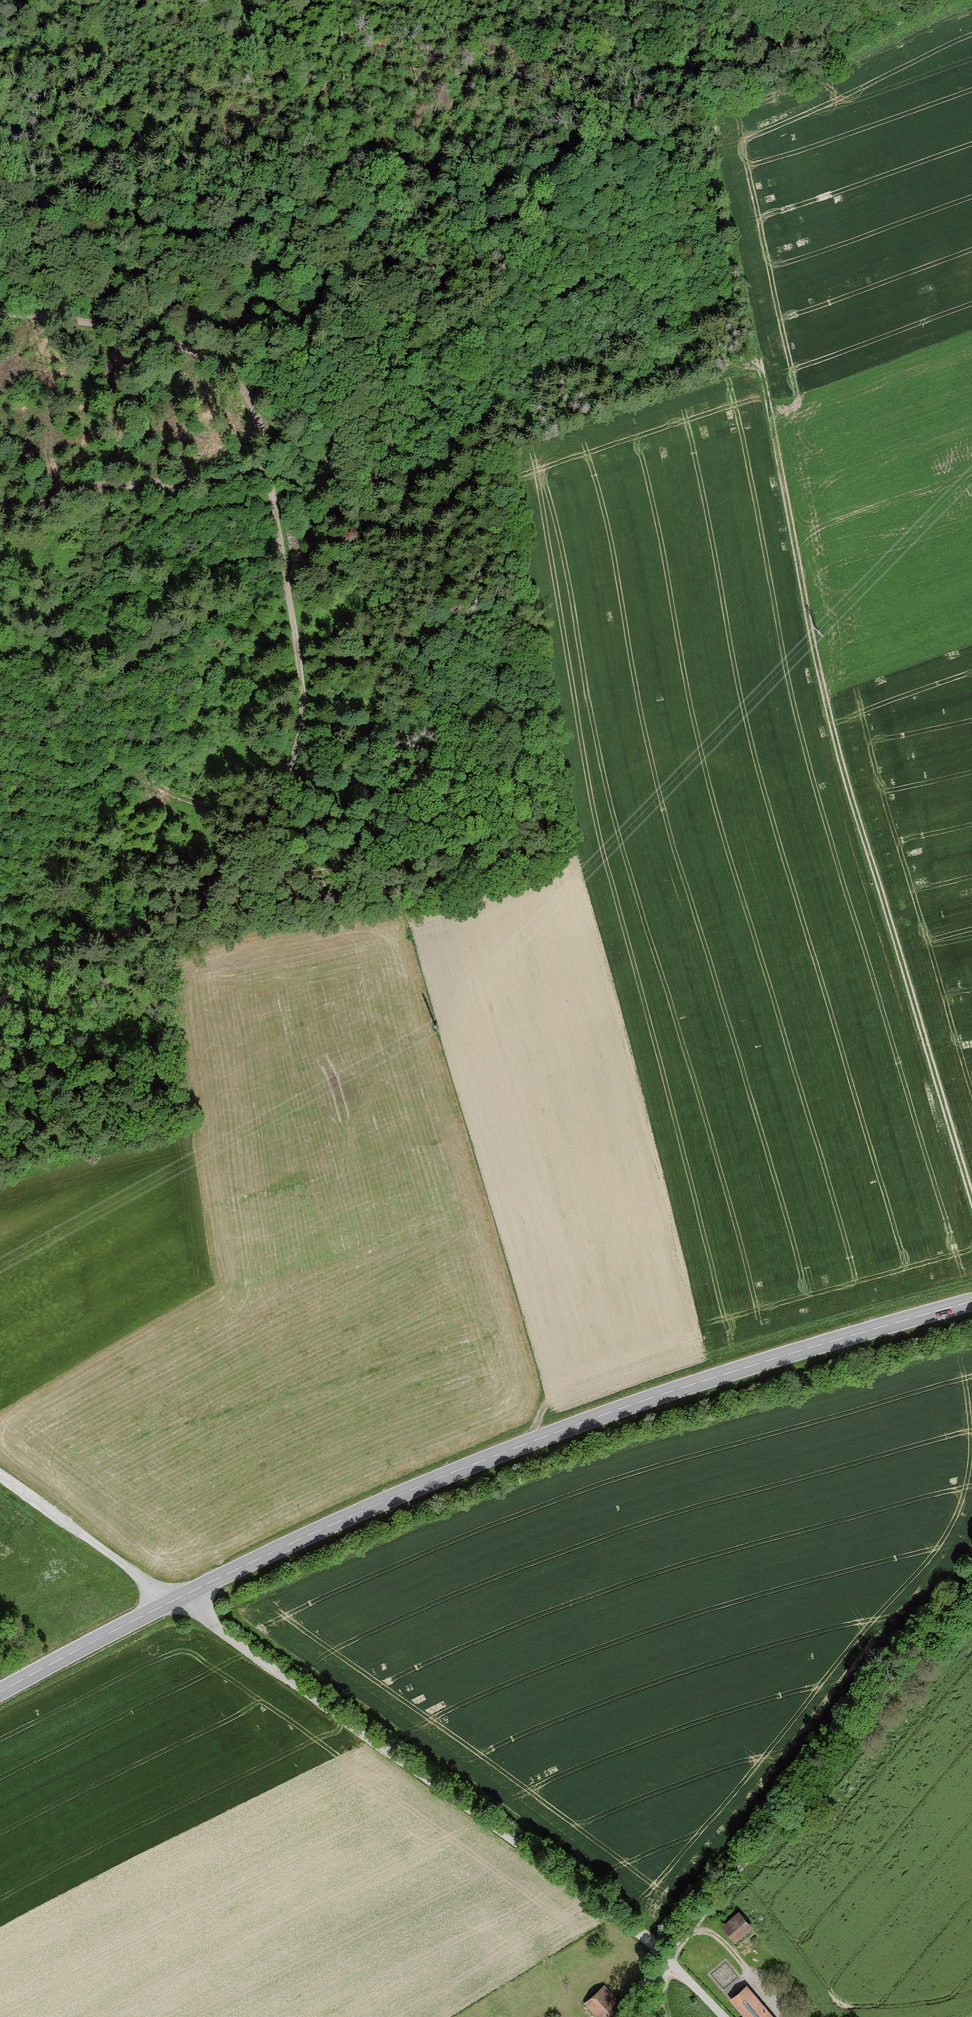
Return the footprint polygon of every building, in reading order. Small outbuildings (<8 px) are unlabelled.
[(751,1930),(738,1917),(722,1934),(735,1947),(751,1930)] [(583,2003),(597,2016),(609,2016),(624,2002),(604,1982),(583,2003)] [(733,2004),(745,2016),(775,2016),(748,1989),(733,2004)]
